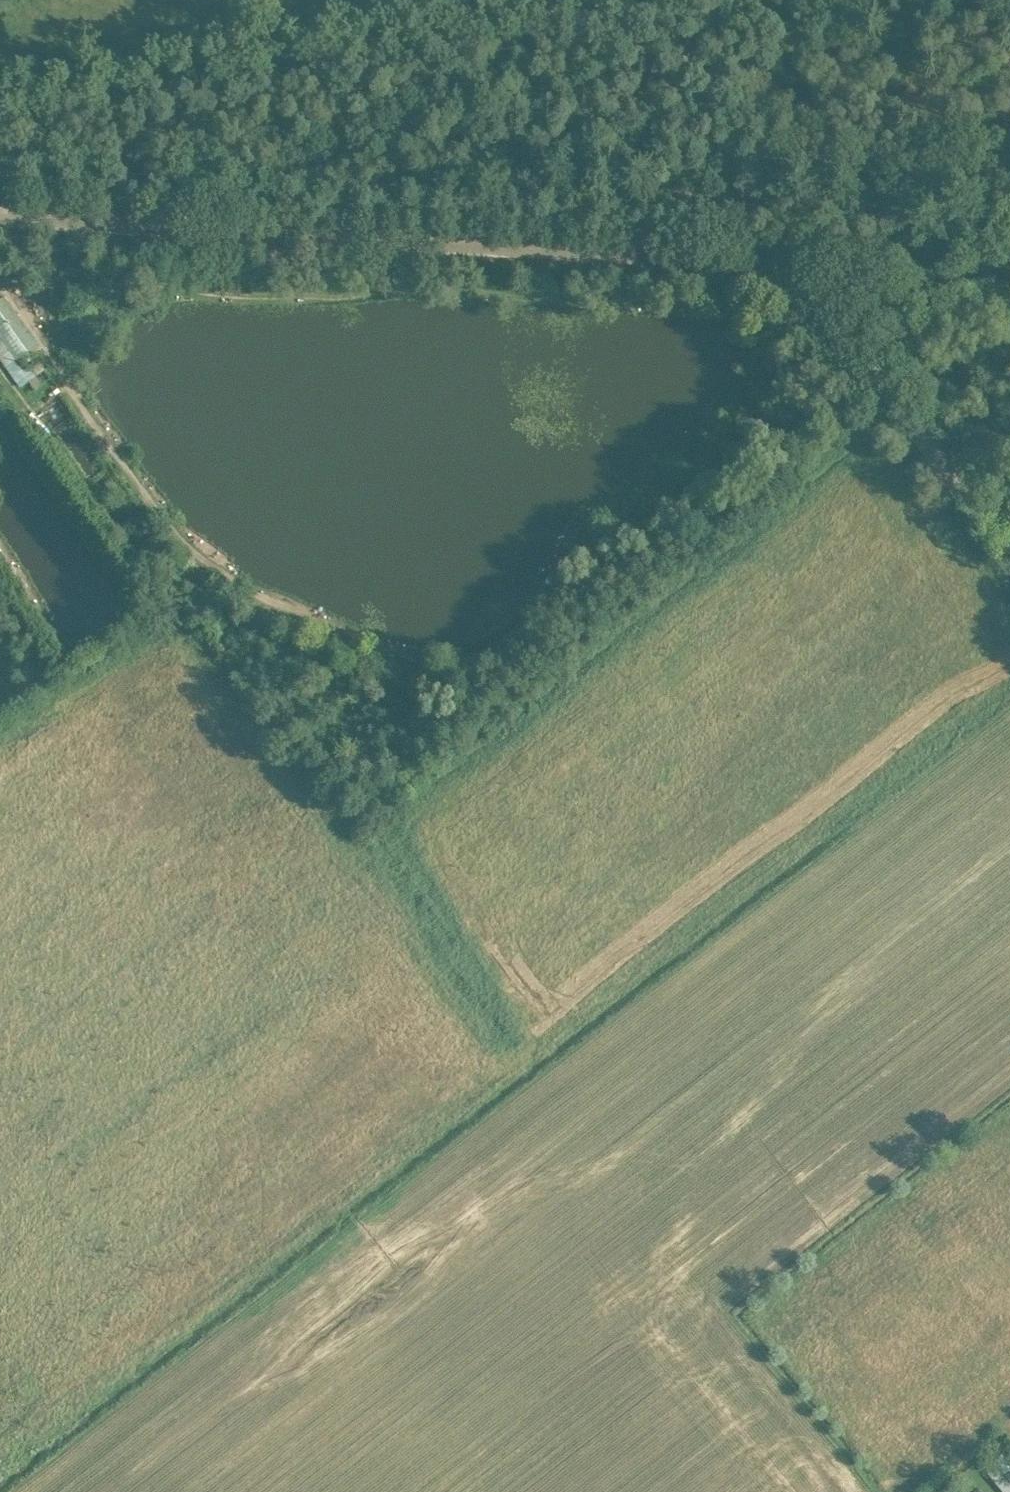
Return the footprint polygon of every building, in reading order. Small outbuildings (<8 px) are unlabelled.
[(20,389),(33,379),(21,363),(31,357),(28,353),(39,346),(4,297),(1,299),(0,298),(0,361),(20,389)]
